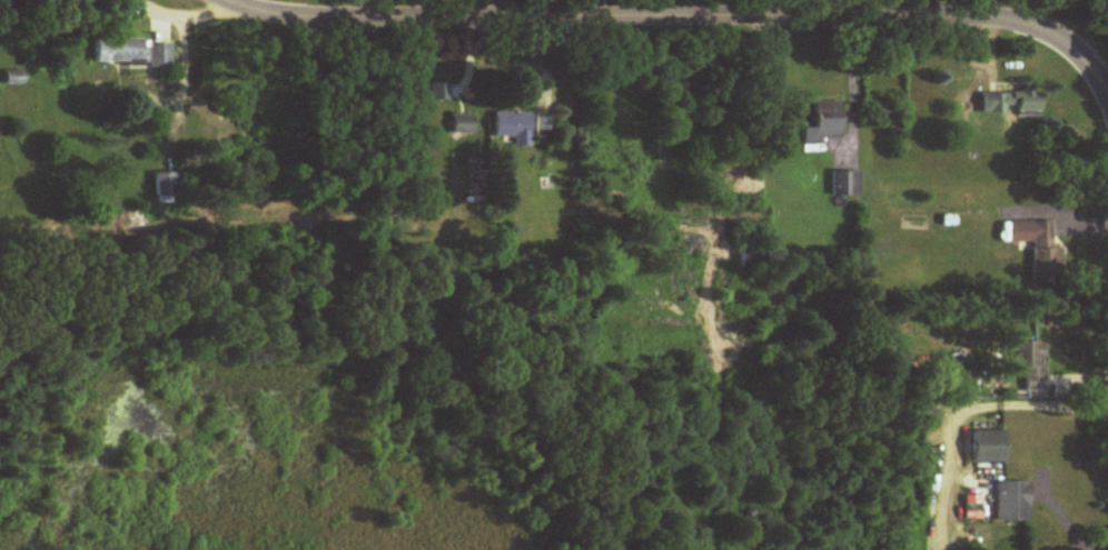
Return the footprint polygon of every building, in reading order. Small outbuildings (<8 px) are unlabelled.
[(124,33),(98,33),(98,64),(145,64),(145,39),(124,39),(124,33)] [(149,44),(149,68),(169,68),(169,44),(149,44)] [(5,73),(5,83),(24,83),(24,73),(5,73)] [(980,92),(980,116),(1038,116),(1038,92),(980,92)] [(841,140),(841,102),(814,102),(814,129),(802,129),(802,154),(822,154),(822,140),(841,140)] [(513,147),(528,147),(528,112),(493,112),(493,137),(513,137),(513,147)] [(451,135),(473,135),(473,115),(451,115),(451,135)] [(536,135),(550,135),(550,116),(536,116),(536,135)] [(860,172),(831,172),(831,197),(860,198),(860,172)] [(154,173),(154,197),(175,197),(175,173),(154,173)] [(1030,283),(1060,283),(1060,249),(1050,249),(1050,222),(1030,222),(1030,283)] [(740,267),(754,267),(754,237),(740,237),(740,267)] [(1013,343),(1013,370),(1022,369),(1023,394),(1043,393),(1043,343),(1013,343)] [(969,464),(1002,464),(1002,432),(969,432),(969,464)] [(992,523),(1026,523),(1026,483),(992,483),(992,523)]
